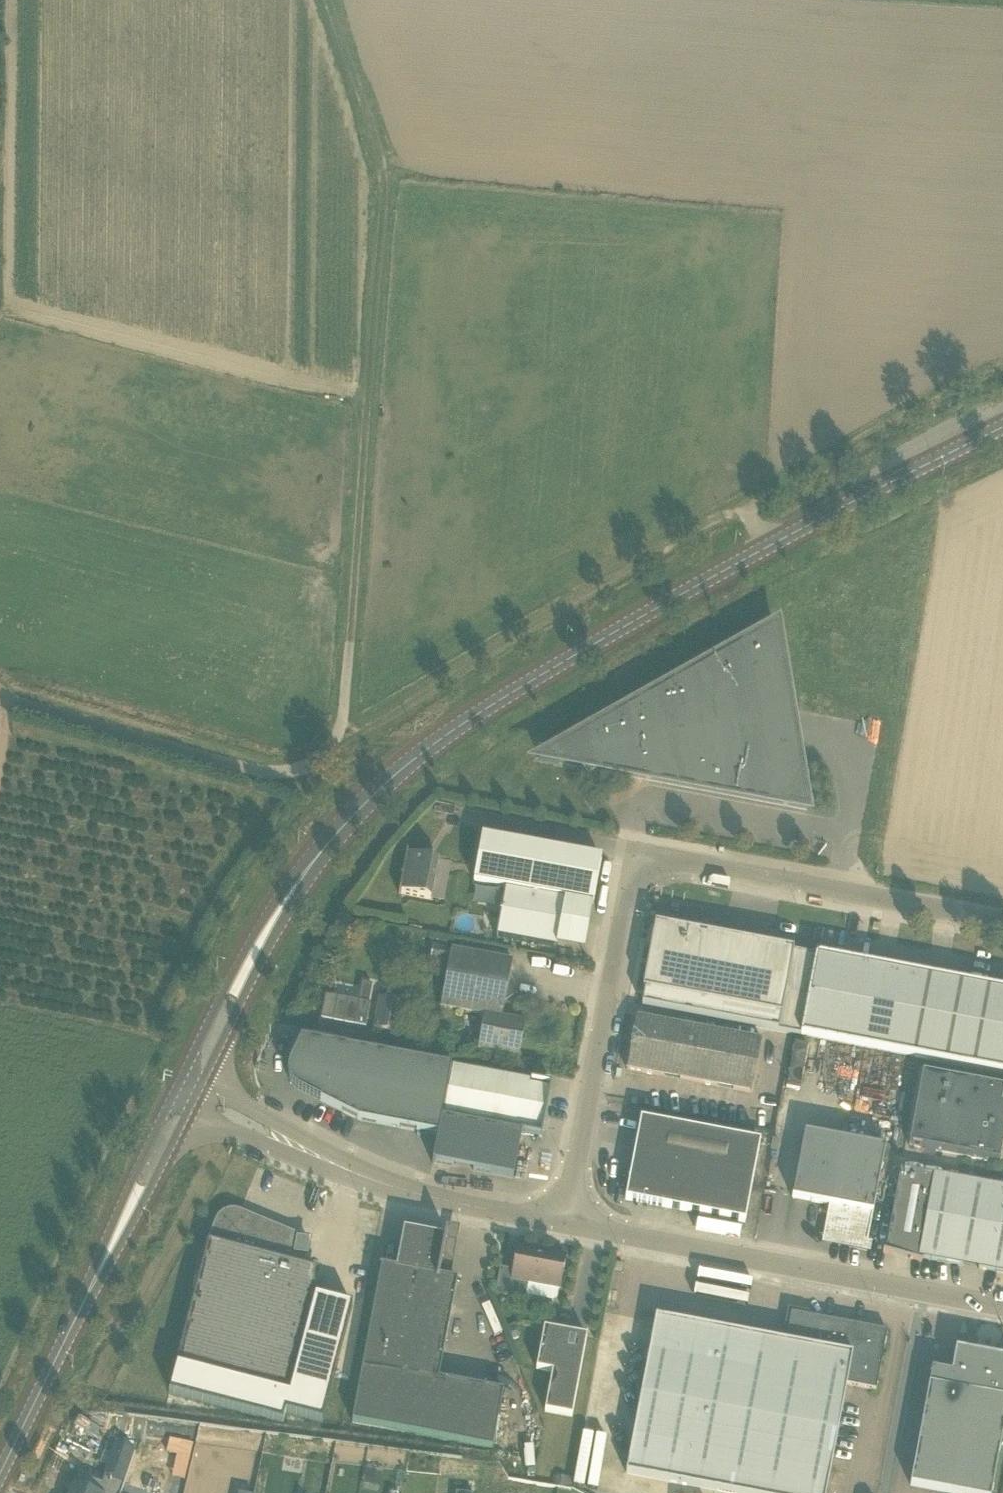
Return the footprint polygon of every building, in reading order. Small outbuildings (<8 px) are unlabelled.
[(596,770),(772,803),(807,810),(777,626),(540,760),(582,768),(588,776),(596,770)] [(474,882),(556,898),(594,904),(602,859),(482,836),(474,882)] [(431,898),(434,878),(438,858),(408,853),(408,850),(407,850),(399,894),(400,894),(401,892),(431,898)] [(753,861),(781,866),(782,859),(754,854),(753,861)] [(565,900),(505,889),(497,935),(556,946),(565,900)] [(817,954),(766,945),(766,946),(750,943),(751,942),(744,940),(743,942),(728,939),(728,937),(655,924),(643,989),(645,990),(642,1005),(801,1035),(817,954)] [(441,1007),(483,1015),(479,1049),(520,1056),(526,1022),(503,1017),(513,961),(451,949),(434,946),(431,959),(449,963),(441,1007)] [(867,964),(817,954),(801,1035),(852,1045),(867,964)] [(852,1045),(901,1054),(916,973),(867,964),(852,1045)] [(916,973),(901,1054),(1002,1073),(1002,989),(916,973)] [(359,1002),(326,996),(321,1019),(366,1027),(371,1004),(370,1004),(373,985),(363,983),(359,1002)] [(407,1003),(379,998),(373,1029),(401,1034),(407,1003)] [(627,1069),(752,1093),(762,1041),(637,1017),(627,1069)] [(442,1119),(451,1067),(302,1038),(290,1063),(288,1067),(288,1071),(288,1075),(289,1079),(291,1082),(293,1086),(296,1088),(299,1090),(359,1120),(439,1135),(442,1119)] [(551,1086),(451,1067),(442,1119),(439,1135),(433,1163),(515,1178),(523,1134),(542,1137),(551,1086)] [(1000,1162),(1002,1145),(1002,1089),(923,1074),(909,1145),(1000,1162)] [(749,1105),(779,1110),(780,1102),(750,1096),(749,1105)] [(626,1199),(745,1222),(760,1142),(641,1119),(626,1199)] [(792,1198),(834,1206),(846,1140),(805,1132),(792,1198)] [(886,1148),(846,1140),(834,1206),(827,1240),(867,1248),(886,1148)] [(919,1258),(1002,1273),(1002,1187),(901,1169),(885,1252),(919,1258)] [(302,1236),(240,1211),(238,1210),(236,1210),(234,1210),(231,1210),(229,1210),(227,1211),(225,1212),(223,1213),(221,1214),(219,1216),(218,1217),(217,1219),(216,1221),(196,1268),(201,1270),(168,1393),(281,1423),(285,1411),(320,1421),(351,1305),(294,1291),(309,1254),(307,1253),(309,1240),(301,1239),(302,1236)] [(493,1448),(504,1392),(439,1380),(457,1280),(439,1277),(448,1234),(445,1233),(444,1238),(404,1230),(396,1269),(382,1266),(353,1422),(493,1448)] [(529,1282),(560,1288),(566,1257),(518,1248),(514,1270),(500,1267),(496,1292),(526,1298),(529,1282)] [(529,1283),(527,1294),(558,1298),(559,1288),(529,1283)] [(651,1345),(626,1473),(730,1492),(826,1492),(847,1384),(876,1390),(888,1331),(801,1315),(790,1322),(786,1342),(710,1328),(705,1355),(651,1345)] [(521,1333),(519,1328),(514,1327),(510,1329),(508,1334),(511,1339),(515,1340),(519,1338),(521,1333)] [(572,1417),(587,1336),(544,1328),(537,1369),(552,1372),(545,1412),(572,1417)] [(951,1492),(992,1492),(1002,1434),(1002,1359),(973,1353),(973,1354),(968,1357),(955,1354),(951,1376),(949,1389),(929,1385),(910,1485),(951,1492)] [(177,1456),(181,1441),(171,1438),(167,1453),(177,1456)] [(106,1492),(121,1492),(135,1452),(114,1445),(104,1475),(111,1478),(106,1492)] [(371,1467),(369,1484),(401,1487),(403,1471),(371,1467)]
